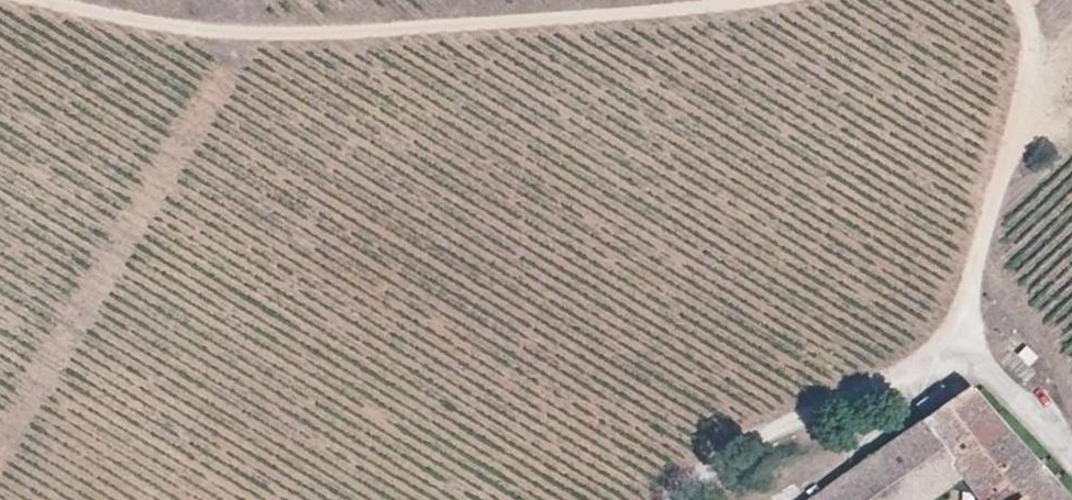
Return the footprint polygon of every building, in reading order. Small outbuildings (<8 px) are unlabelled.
[(1039,357),(1035,350),(1029,344),(1022,353),(1031,364),(1039,357)] [(977,387),(928,421),(929,423),(968,478),(982,499),(1071,499),(1071,498),(977,387)] [(968,478),(929,423),(928,421),(814,499),(937,499),(968,478)]
